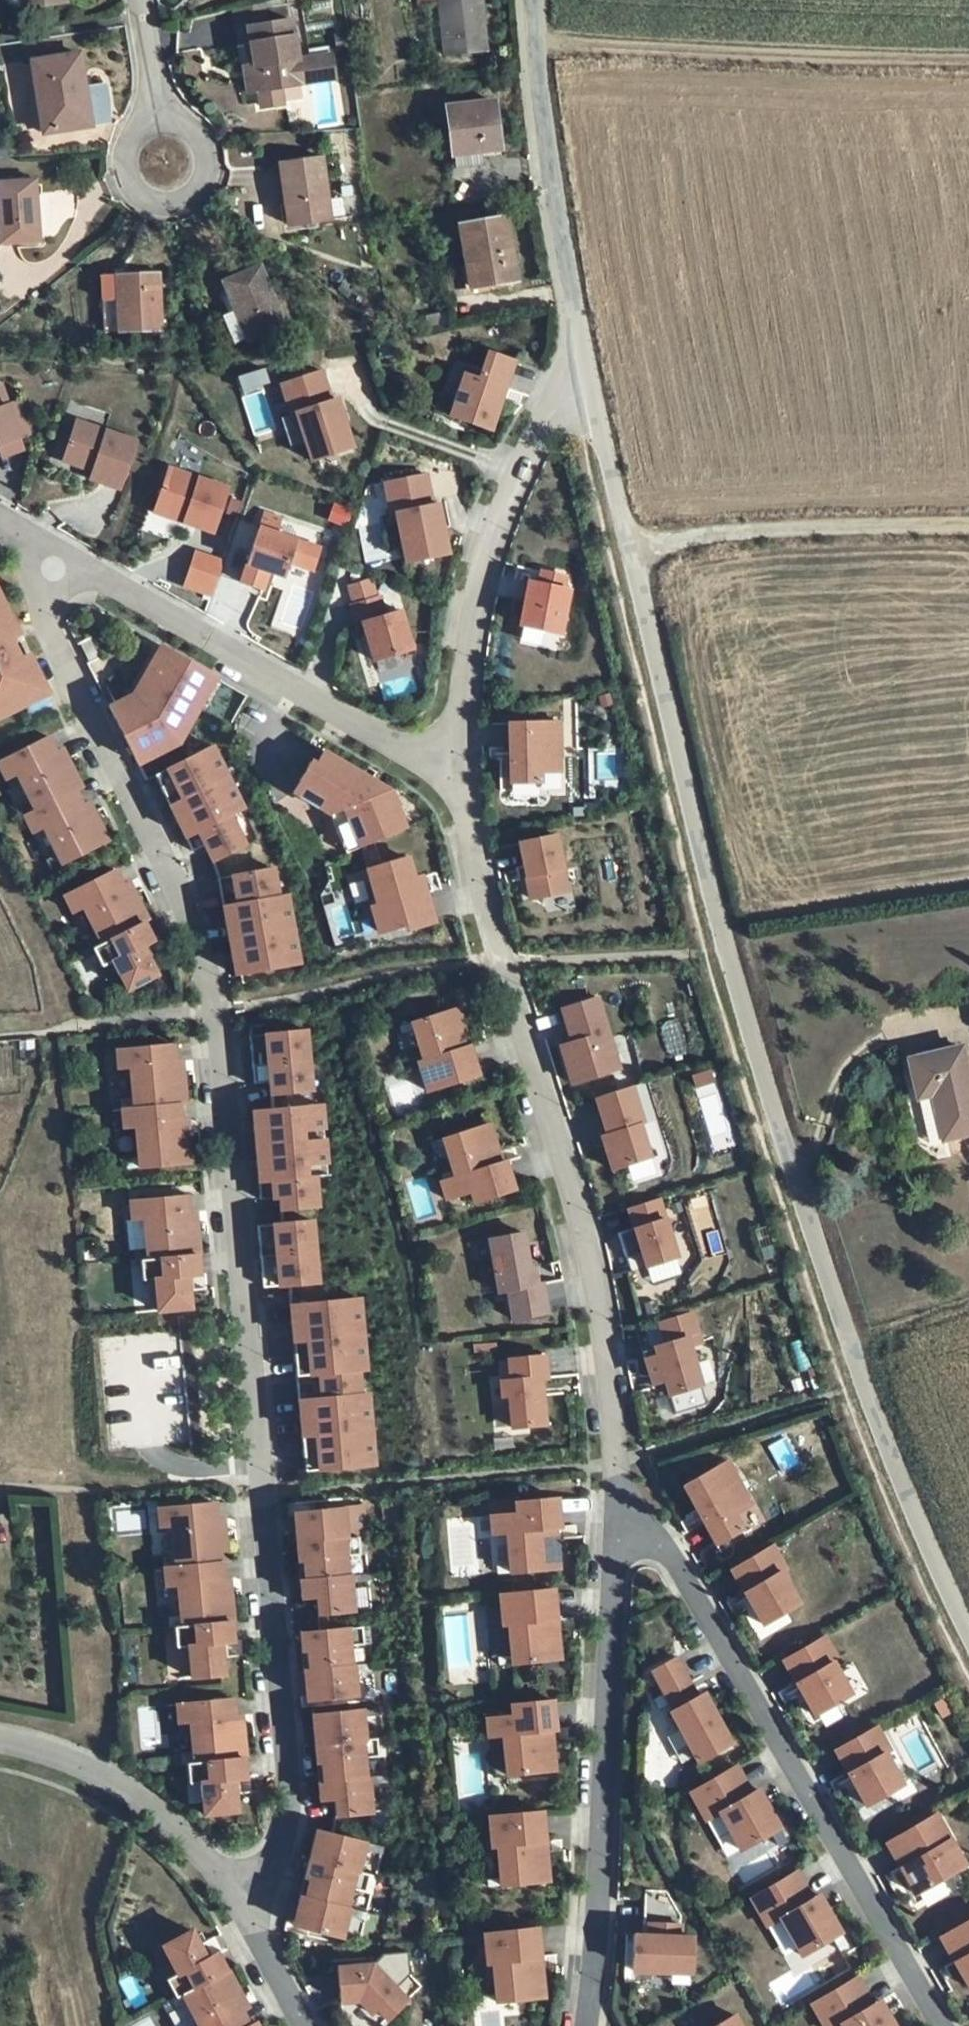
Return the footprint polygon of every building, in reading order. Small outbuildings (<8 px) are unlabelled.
[(447,60),(488,54),(482,0),(417,0),(418,14),(440,11),(447,60)] [(240,11),(245,46),(255,45),(253,28),(270,25),(268,7),(240,11)] [(302,63),(296,22),(270,25),(253,28),(255,45),(259,68),(262,91),(264,108),(285,106),(283,89),(305,86),(305,83),(312,82),(310,71),(303,71),(302,63)] [(36,60),(49,133),(93,124),(79,51),(36,60)] [(334,58),(302,63),(303,71),(310,71),(312,82),(305,83),(305,86),(315,85),(335,82),(338,81),(334,58)] [(247,70),(252,93),(262,91),(258,68),(247,70)] [(456,157),(489,154),(501,154),(497,103),(451,107),(456,157)] [(489,154),(456,157),(458,173),(490,170),(489,154)] [(330,159),(287,165),(296,228),(339,222),(330,159)] [(0,187),(0,253),(47,246),(37,182),(0,187)] [(461,224),(467,286),(513,283),(506,219),(461,224)] [(238,320),(252,347),(294,327),(264,267),(221,287),(238,320)] [(156,272),(98,279),(105,338),(163,331),(156,272)] [(223,327),(237,356),(252,347),(238,320),(223,327)] [(466,372),(451,414),(492,428),(515,359),(490,350),(481,377),(466,372)] [(323,369),(282,382),(292,412),(297,411),(312,458),(354,445),(338,397),(332,398),(323,369)] [(3,385),(0,386),(0,409),(11,406),(3,385)] [(1,446),(5,457),(26,450),(22,439),(32,435),(21,402),(11,406),(0,409),(0,446),(1,446)] [(138,440),(79,420),(65,460),(95,470),(92,478),(121,488),(138,440)] [(230,486),(170,466),(155,509),(215,530),(230,486)] [(428,471),(386,480),(392,511),(397,510),(408,559),(450,550),(439,501),(435,501),(428,471)] [(261,526),(242,580),(263,588),(269,569),(284,574),(290,559),(314,568),(321,547),(261,526)] [(194,548),(180,587),(211,597),(224,559),(194,548)] [(567,574),(543,569),(540,582),(529,580),(521,624),(561,632),(570,588),(564,587),(567,574)] [(352,586),(352,603),(380,595),(376,580),(352,586)] [(386,613),(380,595),(352,603),(357,622),(363,621),(374,659),(413,647),(401,609),(386,613)] [(48,693),(30,656),(19,634),(0,596),(0,717),(48,693)] [(560,648),(562,633),(520,628),(519,644),(560,648)] [(83,644),(91,661),(101,656),(93,639),(83,644)] [(135,693),(111,705),(139,762),(180,742),(218,676),(163,644),(148,670),(135,693)] [(508,719),(509,779),(540,779),(539,769),(559,768),(558,718),(508,719)] [(54,733),(0,760),(0,770),(51,869),(109,840),(54,733)] [(214,745),(156,774),(194,850),(206,844),(214,859),(246,843),(231,813),(245,807),(214,745)] [(387,787),(322,749),(315,762),(310,759),(292,790),(328,812),(345,850),(406,826),(389,787),(387,787)] [(567,887),(555,831),(518,839),(530,894),(567,887)] [(414,876),(408,856),(368,867),(378,903),(372,905),(378,929),(404,922),(405,926),(434,918),(426,889),(418,891),(414,876)] [(275,867),(220,876),(237,973),(301,961),(289,894),(280,895),(275,867)] [(57,898),(65,914),(76,909),(90,936),(79,942),(84,951),(86,950),(141,922),(145,919),(126,882),(120,885),(113,870),(57,898)] [(426,889),(421,874),(414,876),(418,891),(426,889)] [(110,960),(125,989),(155,974),(140,945),(150,940),(141,922),(86,950),(95,968),(110,960)] [(599,992),(563,1004),(574,1037),(562,1040),(574,1078),(614,1066),(608,1045),(615,1043),(599,992)] [(399,1025),(401,1032),(413,1028),(423,1058),(418,1060),(427,1089),(478,1071),(457,1006),(399,1025)] [(248,1032),(251,1061),(307,1057),(304,1026),(248,1032)] [(174,1041),(117,1046),(119,1064),(131,1064),(134,1095),(122,1095),(122,1097),(122,1105),(179,1100),(186,1100),(182,1057),(175,1058),(174,1041)] [(615,1043),(608,1045),(614,1066),(622,1064),(615,1043)] [(946,1142),(968,1136),(968,1074),(962,1046),(911,1060),(920,1095),(932,1092),(946,1142)] [(251,1061),(253,1080),(268,1079),(269,1091),(310,1086),(307,1057),(251,1061)] [(634,1080),(598,1092),(609,1128),(604,1130),(614,1164),(653,1151),(642,1120),(646,1118),(634,1080)] [(920,1095),(934,1145),(946,1142),(932,1092),(920,1095)] [(179,1100),(122,1105),(124,1124),(136,1122),(139,1153),(127,1155),(128,1165),(191,1159),(188,1117),(181,1118),(179,1100)] [(251,1108),(254,1138),(323,1131),(320,1101),(272,1106),(251,1108)] [(434,1147),(446,1143),(456,1175),(444,1178),(441,1179),(447,1196),(472,1188),(475,1199),(516,1186),(506,1158),(502,1159),(489,1121),(432,1140),(434,1147)] [(254,1138),(257,1168),(326,1161),(323,1131),(254,1138)] [(257,1168),(260,1196),(279,1194),(280,1206),(317,1202),(315,1173),(327,1171),(326,1161),(257,1168)] [(683,1250),(665,1191),(633,1201),(640,1221),(625,1226),(637,1264),(683,1250)] [(188,1192),(131,1197),(133,1216),(144,1214),(147,1246),(135,1247),(136,1257),(141,1257),(198,1251),(200,1251),(196,1209),(189,1210),(188,1192)] [(282,1217),(317,1216),(316,1207),(282,1209),(282,1217)] [(312,1217),(258,1223),(261,1253),(315,1248),(312,1217)] [(515,1314),(550,1308),(545,1278),(540,1279),(537,1263),(527,1265),(525,1250),(529,1249),(525,1228),(490,1235),(501,1288),(510,1286),(515,1314)] [(261,1253),(264,1284),(318,1279),(315,1248),(261,1253)] [(200,1272),(198,1251),(141,1257),(143,1277),(155,1276),(158,1307),(191,1304),(188,1273),(200,1272)] [(540,1279),(545,1278),(542,1262),(537,1263),(540,1279)] [(292,1302),(295,1343),(365,1336),(361,1295),(292,1302)] [(706,1335),(697,1307),(641,1324),(657,1376),(670,1372),(680,1406),(712,1396),(694,1339),(706,1335)] [(295,1343),(300,1384),(370,1377),(365,1336),(295,1343)] [(516,1423),(550,1419),(545,1373),(551,1373),(548,1350),(512,1355),(514,1376),(504,1377),(506,1392),(512,1391),(516,1423)] [(300,1384),(304,1426),(374,1419),(370,1377),(300,1384)] [(304,1426),(308,1468),(378,1461),(374,1419),(304,1426)] [(733,1453),(689,1479),(723,1537),(748,1522),(751,1526),(758,1522),(761,1526),(776,1517),(755,1481),(751,1484),(733,1453)] [(494,1513),(496,1531),(499,1531),(511,1530),(516,1562),(503,1564),(504,1571),(565,1563),(559,1523),(564,1522),(560,1493),(518,1499),(520,1510),(494,1513)] [(162,1523),(174,1521),(177,1552),(165,1554),(166,1564),(223,1558),(230,1557),(226,1515),(219,1516),(217,1499),(160,1504),(162,1523)] [(298,1508),(301,1538),(366,1532),(363,1501),(298,1508)] [(301,1538),(305,1575),(370,1569),(366,1532),(301,1538)] [(779,1538),(737,1562),(754,1589),(769,1616),(793,1603),(806,1596),(788,1564),(793,1562),(779,1538)] [(223,1558),(166,1564),(168,1582),(180,1581),(183,1612),(171,1613),(172,1623),(176,1623),(233,1617),(235,1617),(231,1575),(224,1575),(223,1558)] [(305,1575),(307,1594),(322,1592),(323,1609),(373,1605),(370,1569),(305,1575)] [(560,1583),(505,1588),(509,1619),(514,1618),(517,1650),(505,1651),(506,1658),(566,1653),(560,1583)] [(233,1617),(176,1623),(178,1643),(190,1642),(193,1674),(227,1670),(223,1639),(235,1637),(233,1617)] [(305,1628),(309,1665),(374,1659),(370,1622),(305,1628)] [(812,1683),(833,1714),(868,1689),(853,1668),(847,1660),(852,1657),(837,1634),(797,1662),(812,1683)] [(678,1704),(706,1754),(739,1735),(711,1685),(705,1688),(702,1691),(698,1683),(701,1682),(683,1650),(659,1663),(672,1685),(661,1691),(666,1701),(677,1695),(683,1692),(687,1699),(681,1702),(678,1704)] [(309,1665),(312,1695),(377,1689),(374,1659),(309,1665)] [(683,1692),(677,1695),(681,1702),(687,1699),(683,1692)] [(518,1709),(492,1711),(494,1730),(496,1730),(509,1728),(512,1761),(500,1762),(500,1770),(562,1764),(558,1724),(562,1723),(559,1694),(517,1698),(518,1709)] [(181,1718),(193,1718),(196,1748),(184,1749),(185,1759),(190,1759),(246,1753),(249,1753),(244,1711),(238,1712),(236,1695),(179,1700),(181,1718)] [(317,1710),(320,1739),(389,1732),(386,1703),(317,1710)] [(887,1718),(845,1743),(861,1770),(877,1797),(914,1776),(895,1745),(900,1742),(887,1718)] [(320,1739),(324,1777),(393,1770),(389,1732),(320,1739)] [(205,1796),(207,1810),(240,1807),(236,1775),(248,1774),(246,1753),(190,1759),(192,1779),(204,1778),(205,1796)] [(745,1757),(698,1784),(715,1812),(717,1810),(728,1804),(750,1841),(781,1823),(788,1837),(797,1831),(774,1793),(767,1781),(760,1784),(745,1757)] [(341,1793),(342,1811),(396,1806),(393,1770),(324,1777),(326,1795),(341,1793)] [(898,1834),(912,1858),(924,1879),(927,1885),(968,1861),(968,1841),(948,1804),(898,1834)] [(550,1806),(496,1813),(500,1844),(506,1843),(510,1874),(498,1876),(498,1883),(559,1875),(550,1806)] [(322,1825),(315,1855),(364,1866),(371,1837),(322,1825)] [(315,1855),(306,1891),(373,1907),(382,1871),(364,1866),(315,1855)] [(807,1863),(761,1890),(777,1917),(790,1910),(812,1947),(843,1929),(851,1942),(859,1937),(836,1898),(829,1886),(822,1890),(807,1863)] [(643,1927),(642,1963),(700,1965),(701,1929),(690,1929),(691,1908),(676,1884),(654,1883),(653,1916),(658,1917),(657,1928),(643,1927)] [(306,1891),(299,1920),(348,1932),(353,1910),(372,1915),(373,1907),(306,1891)] [(953,1927),(968,1952),(968,1954),(968,1918),(953,1927)] [(545,1921),(492,1926),(495,1957),(500,1956),(504,1989),(492,1991),(492,1997),(553,1990),(545,1921)] [(794,1976),(852,1947),(846,1934),(796,1958),(778,1921),(769,1925),(794,1976)] [(173,1975),(183,1993),(234,1966),(224,1947),(213,1953),(198,1925),(169,1940),(184,1969),(173,1975)] [(344,1962),(348,1997),(366,1995),(378,2008),(384,2003),(394,2013),(414,1994),(379,1959),(344,1962)] [(178,1995),(183,2004),(194,1998),(208,2025),(247,2025),(257,2021),(249,2005),(255,2002),(236,1965),(234,1966),(183,1993),(178,1995)] [(823,1995),(839,2023),(842,2021),(852,2015),(859,2025),(911,2025),(898,2003),(892,1991),(885,1995),(869,1968),(823,1995)] [(712,2025),(757,2025),(746,2006),(712,2025)] [(247,2025),(268,2025),(263,2017),(257,2021),(247,2025)]
